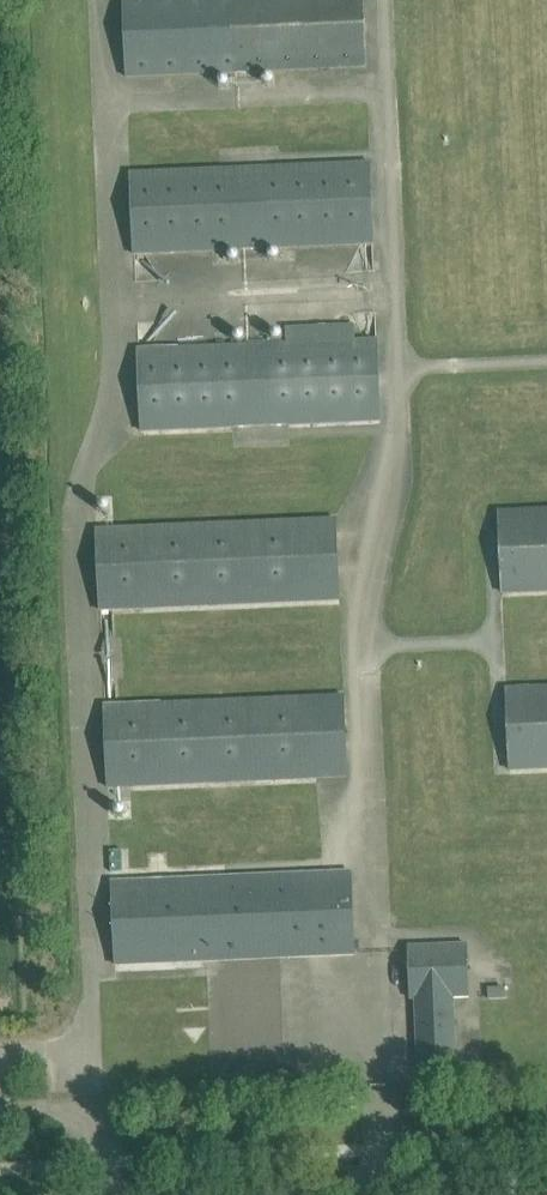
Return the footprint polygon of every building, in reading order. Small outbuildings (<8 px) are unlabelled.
[(364,70),(361,0),(123,0),(126,80),(364,70)] [(134,257),(373,246),(369,165),(130,176),(134,257)] [(287,326),(288,346),(138,354),(142,435),(382,422),(378,341),(356,342),(355,323),(287,326)] [(499,509),(502,594),(546,593),(546,507),(499,509)] [(102,613),(340,603),(336,523),(98,533),(102,613)] [(505,687),(509,770),(546,769),(546,685),(505,687)] [(109,791),(348,781),(344,699),(105,710),(109,791)] [(116,970),(355,961),(352,879),(113,888),(116,970)] [(457,1068),(456,1056),(454,996),(469,996),(467,943),(410,946),(412,998),(415,998),(418,1070),(457,1068)]
